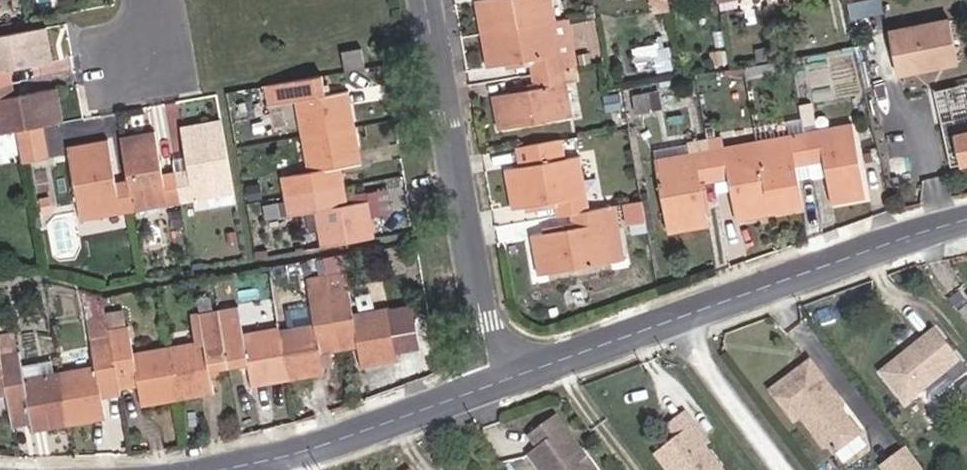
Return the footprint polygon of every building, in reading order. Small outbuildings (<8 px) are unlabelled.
[(552,19),(548,0),(477,0),(483,31),(552,19)] [(561,66),(578,64),(591,61),(589,51),(578,52),(571,15),(552,19),(483,31),(488,64),(505,61),(529,57),(531,63),(533,72),(561,66)] [(951,16),(888,24),(894,73),(957,65),(951,16)] [(72,54),(69,23),(52,25),(55,56),(72,54)] [(11,83),(8,69),(50,61),(44,28),(0,36),(0,85),(11,83)] [(673,67),(671,42),(636,45),(638,70),(673,67)] [(769,57),(767,44),(754,46),(756,58),(769,57)] [(360,46),(342,49),(345,69),(363,66),(360,46)] [(506,67),(531,63),(529,57),(505,61),(506,67)] [(748,76),(782,71),(780,57),(746,63),(748,76)] [(534,85),(510,90),(493,94),(499,127),(569,114),(563,82),(580,78),(578,64),(561,66),(533,72),(534,80),(534,85)] [(296,98),(302,133),(352,125),(346,88),(322,93),(319,72),(266,83),(269,103),(296,98)] [(509,85),(510,90),(534,85),(534,80),(509,85)] [(951,85),(958,113),(966,111),(966,81),(951,85)] [(11,83),(0,85),(0,146),(1,155),(20,151),(16,131),(40,127),(61,123),(55,89),(14,96),(11,83)] [(715,83),(701,85),(703,94),(716,92),(715,83)] [(660,89),(649,91),(651,108),(663,107),(660,89)] [(621,100),(619,90),(607,91),(609,102),(621,100)] [(651,108),(649,91),(632,94),(634,111),(651,108)] [(814,102),(802,104),(807,125),(818,122),(814,102)] [(966,159),(966,111),(958,113),(951,115),(961,161),(966,159)] [(188,171),(175,173),(181,200),(233,192),(220,122),(182,128),(188,171)] [(851,124),(804,132),(809,159),(822,156),(825,170),(830,199),(863,194),(851,124)] [(282,175),(286,194),(341,184),(337,164),(359,160),(352,125),(302,133),(308,169),(282,175)] [(40,127),(16,131),(20,151),(21,158),(44,154),(40,127)] [(804,132),(755,141),(768,210),(800,205),(792,162),(809,159),(804,132)] [(121,139),(128,181),(133,209),(181,200),(175,173),(162,176),(155,133),(121,139)] [(708,149),(724,146),(721,134),(706,137),(708,149)] [(569,211),(586,208),(576,154),(566,156),(562,135),(518,142),(522,164),(506,166),(514,206),(526,204),(555,199),(556,205),(557,213),(569,211)] [(688,152),(654,159),(667,228),(706,221),(701,193),(698,180),(713,177),(708,149),(705,137),(686,140),(686,143),(688,152)] [(768,210),(755,141),(724,146),(708,149),(713,177),(727,174),(729,188),(735,217),(768,210)] [(133,209),(128,181),(115,184),(107,142),(69,148),(80,218),(133,209)] [(652,149),(654,159),(688,152),(686,143),(652,149)] [(822,156),(809,159),(811,173),(825,170),(822,156)] [(713,177),(715,191),(729,188),(727,174),(713,177)] [(698,180),(701,193),(715,191),(713,177),(698,180)] [(261,195),(259,181),(246,183),(248,197),(261,195)] [(341,184),(286,194),(289,213),(315,208),(322,244),(371,235),(365,198),(345,203),(341,184)] [(632,221),(646,219),(642,197),(624,201),(628,222),(632,221)] [(527,210),(556,205),(555,199),(526,204),(527,210)] [(283,212),(282,201),(271,202),(272,213),(283,212)] [(617,202),(600,206),(610,259),(627,257),(617,202)] [(610,259),(600,206),(586,208),(569,211),(571,219),(572,225),(545,230),(532,233),(539,272),(610,259)] [(543,224),(545,230),(572,225),(571,219),(543,224)] [(648,229),(646,219),(632,221),(634,231),(648,229)] [(322,258),(300,261),(307,272),(325,268),(322,258)] [(345,270),(326,273),(328,290),(340,351),(359,348),(362,364),(397,358),(388,309),(352,316),(348,286),(345,270)] [(313,323),(279,329),(287,378),(323,372),(320,355),(340,351),(328,290),(326,273),(306,278),(309,294),(313,323)] [(197,343),(168,349),(178,396),(213,391),(211,377),(210,371),(221,369),(229,368),(219,309),(216,294),(199,297),(200,313),(204,343),(197,343)] [(238,307),(219,309),(229,368),(247,365),(252,384),(287,378),(279,329),(242,335),(238,307)] [(193,314),(197,343),(204,343),(200,313),(193,314)] [(107,318),(119,387),(139,383),(142,404),(178,396),(168,349),(133,355),(126,314),(107,318)] [(96,367),(60,373),(69,423),(105,417),(101,396),(119,393),(119,387),(107,318),(88,321),(96,367)] [(883,371),(906,400),(918,391),(944,370),(956,385),(966,370),(966,368),(936,328),(920,340),(883,371)] [(0,333),(0,357),(20,354),(15,331),(0,333)] [(0,357),(0,360),(6,394),(10,413),(13,413),(30,409),(32,423),(34,430),(69,423),(60,373),(54,375),(24,380),(22,366),(20,354),(0,357)] [(24,380),(54,375),(51,361),(22,366),(24,380)] [(843,412),(844,408),(809,364),(772,392),(796,422),(810,411),(818,423),(815,435),(825,447),(835,446),(838,451),(860,435),(843,412)] [(930,406),(956,385),(944,370),(918,391),(930,406)] [(958,388),(966,400),(966,380),(958,388)] [(30,409),(13,413),(16,425),(32,423),(30,409)] [(697,446),(703,441),(680,414),(665,427),(675,438),(653,457),(665,469),(670,469),(673,467),(675,469),(729,469),(722,461),(715,466),(697,446)] [(555,415),(529,434),(537,445),(529,452),(543,469),(596,469),(555,415)] [(722,461),(703,441),(697,446),(715,466),(722,461)] [(925,469),(909,448),(885,466),(888,469),(924,469),(925,469)]
